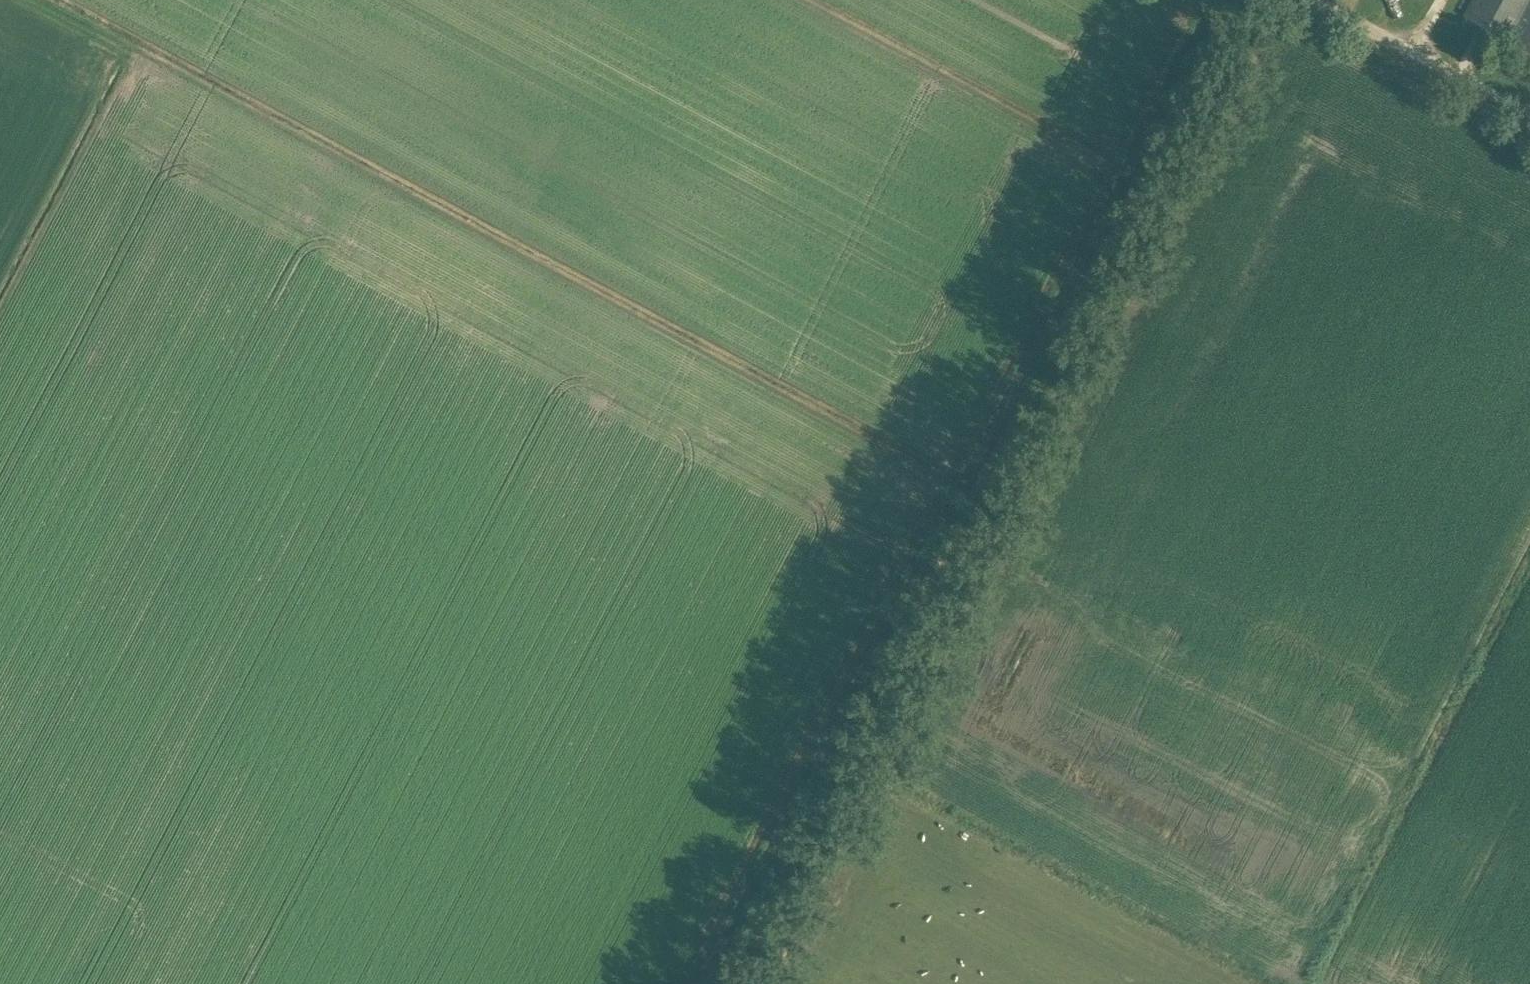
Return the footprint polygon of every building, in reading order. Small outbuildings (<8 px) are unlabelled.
[(1488,27),(1529,49),(1529,0),(1473,0),(1465,15),(1488,27)]
